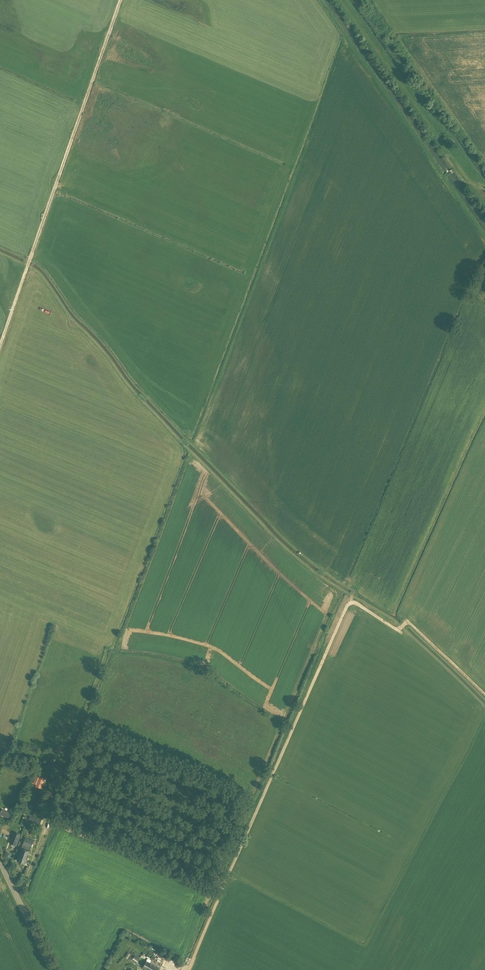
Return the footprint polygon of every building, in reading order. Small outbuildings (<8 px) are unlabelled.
[(35,778),(33,783),(36,784),(35,786),(41,788),(45,778),(40,776),(40,777),(39,777),(38,779),(35,778)] [(12,813),(2,809),(0,813),(0,815),(9,819),(12,813)] [(40,824),(42,818),(30,814),(28,820),(40,824)] [(16,845),(20,835),(15,833),(11,843),(16,845)] [(31,848),(34,841),(25,838),(19,852),(23,853),(22,854),(23,854),(23,855),(28,857),(30,852),(30,851),(31,847),(31,848)] [(25,864),(28,857),(23,855),(23,854),(22,854),(23,853),(19,852),(16,861),(25,864)] [(138,961),(141,956),(137,952),(133,958),(138,961)] [(160,968),(146,960),(142,968),(146,969),(159,969),(160,968)]
